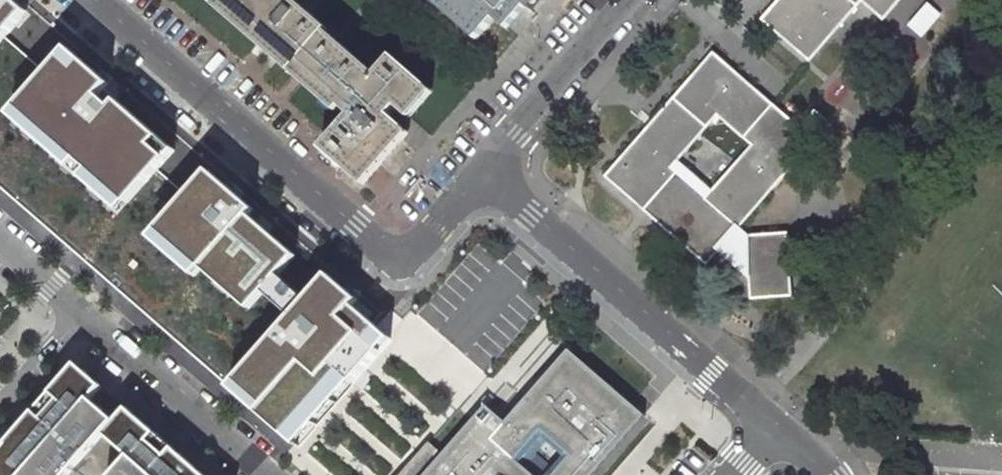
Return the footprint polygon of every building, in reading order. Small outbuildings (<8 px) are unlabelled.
[(29,13),(14,0),(0,0),(0,47),(29,13)] [(353,116),(326,149),(365,184),(408,131),(393,117),(400,108),(409,115),(431,89),(395,57),(380,75),(332,34),(334,32),(296,0),(218,0),(353,116)] [(434,9),(473,42),(492,21),(504,31),(532,0),(442,0),(434,9)] [(764,18),(811,60),(858,6),(853,1),(854,0),(780,0),(764,18)] [(885,19),(902,0),(864,0),(885,19)] [(60,43),(0,109),(0,111),(118,212),(174,150),(109,96),(103,103),(90,90),(106,81),(60,43)] [(706,265),(815,142),(714,54),(605,176),(706,265)] [(248,206),(201,165),(141,233),(188,274),(197,265),(243,212),(248,206)] [(296,256),(243,212),(197,265),(250,309),(296,256)] [(747,276),(744,235),(736,230),(719,250),(747,276)] [(744,235),(747,276),(748,299),(789,297),(785,233),(744,235)] [(355,298),(322,271),(221,384),(297,447),(390,338),(347,303),(355,298)] [(645,415),(570,350),(526,400),(529,402),(517,415),(515,413),(506,424),(485,407),(482,411),(475,419),(473,420),(442,456),(440,454),(437,457),(425,447),(401,474),(593,474),(645,415)] [(0,453),(0,474),(206,474),(78,364),(57,388),(0,453)]
